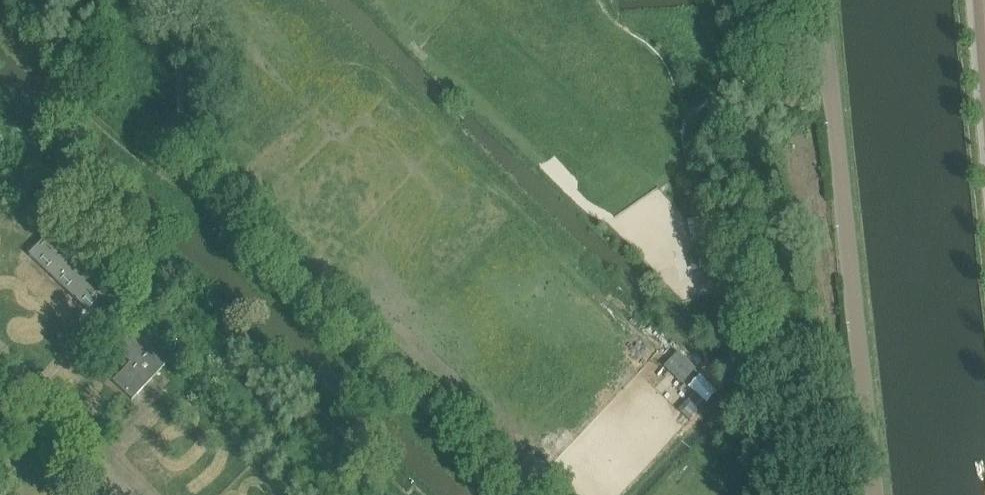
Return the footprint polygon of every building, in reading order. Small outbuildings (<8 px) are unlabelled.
[(42,241),(25,258),(90,318),(97,310),(114,293),(51,233),(43,242),(42,241)] [(130,364),(113,383),(132,401),(161,369),(177,353),(142,320),(126,337),(114,349),(130,364)]
